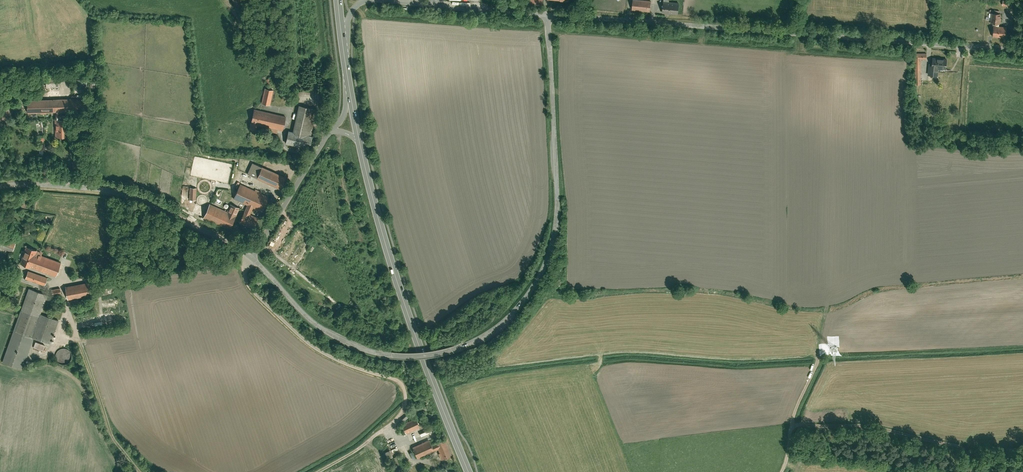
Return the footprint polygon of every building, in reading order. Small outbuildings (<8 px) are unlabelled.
[(234,9),(243,6),(241,0),(232,0),(234,9)] [(650,1),(641,0),(633,0),(632,9),(649,10),(650,1)] [(678,14),(679,3),(664,2),(663,12),(678,14)] [(1006,38),(1007,28),(993,27),(992,37),(1006,38)] [(277,50),(269,53),(273,64),(280,62),(277,50)] [(926,59),(926,52),(915,53),(915,84),(921,84),(921,59),(926,59)] [(945,72),(946,59),(933,57),(931,70),(945,72)] [(58,76),(45,78),(47,88),(59,86),(58,76)] [(265,88),(262,102),(270,104),(273,90),(265,88)] [(88,98),(27,99),(28,112),(88,110),(88,98)] [(316,108),(299,105),(293,132),(289,131),(286,142),(309,147),(312,135),(310,135),(316,108)] [(285,115),(254,108),(250,128),(256,129),(257,124),(282,129),(285,115)] [(67,118),(55,119),(55,136),(67,136),(67,118)] [(82,159),(73,161),(74,169),(84,167),(82,159)] [(252,162),(247,173),(280,187),(285,176),(252,162)] [(234,198),(247,204),(253,207),(262,211),(268,197),(240,184),(234,198)] [(210,203),(204,216),(230,228),(239,207),(231,204),(228,211),(210,203)] [(247,204),(239,221),(253,228),(258,217),(250,213),(253,207),(247,204)] [(12,250),(16,240),(0,234),(0,246),(12,250)] [(26,246),(20,262),(56,276),(61,262),(41,254),(42,252),(26,246)] [(28,270),(25,278),(44,285),(47,277),(28,270)] [(90,282),(66,286),(68,299),(92,295),(90,282)] [(47,294),(29,287),(2,362),(22,369),(33,337),(50,343),(58,320),(40,313),(47,294)] [(45,344),(35,341),(34,347),(43,350),(45,344)] [(57,360),(59,362),(61,363),(64,363),(66,362),(69,361),(70,359),(71,356),(71,353),(70,351),(68,349),(65,348),(63,347),(60,348),(58,349),(56,351),(55,353),(55,356),(56,358),(57,360)] [(415,417),(401,424),(405,433),(419,426),(415,417)] [(429,439),(412,446),(417,458),(432,451),(437,450),(440,460),(451,455),(444,438),(430,444),(429,439)]
